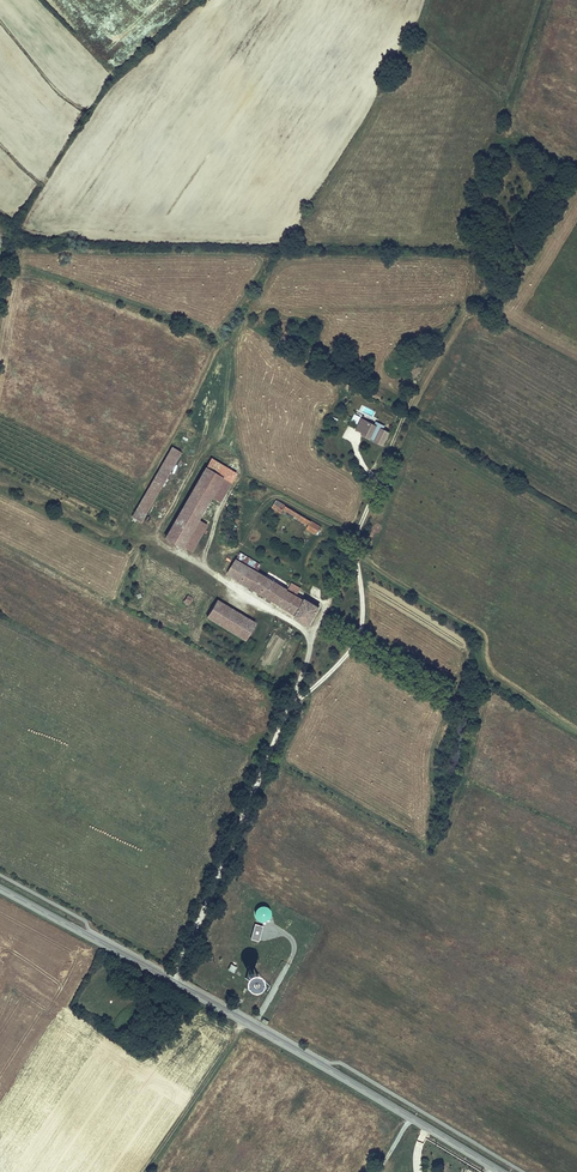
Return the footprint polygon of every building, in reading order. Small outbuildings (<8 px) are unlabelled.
[(349,424),(357,428),(360,422),(352,418),(349,424)] [(375,425),(362,419),(360,422),(357,428),(357,429),(363,433),(363,434),(370,438),(371,436),(376,439),(375,441),(383,445),(389,432),(383,429),(384,426),(377,422),(375,425)] [(181,452),(173,447),(133,516),(141,521),(181,452)] [(222,465),(215,462),(210,470),(217,474),(222,465)] [(166,536),(183,546),(201,515),(212,496),(223,478),(228,469),(222,465),(217,474),(210,470),(206,467),(166,536)] [(212,496),(220,501),(231,483),(223,478),(212,496)] [(286,506),(276,500),(272,507),(282,513),(284,510),(286,506)] [(286,506),(284,510),(309,525),(311,521),(286,506)] [(210,520),(201,515),(183,546),(191,551),(210,520)] [(321,527),(311,521),(309,525),(307,528),(316,534),(321,527)] [(240,553),(227,573),(296,615),(295,617),(309,625),(319,607),(305,599),(304,601),(296,596),(287,591),(287,590),(257,571),(261,564),(240,553)] [(301,588),(291,583),(287,590),(287,591),(296,596),(301,588)] [(216,601),(208,615),(245,638),(254,624),(216,601)] [(253,919),(267,921),(270,910),(255,907),(253,919)] [(263,926),(255,924),(251,940),(259,942),(263,926)] [(236,967),(231,964),(228,969),(234,972),(236,967)] [(128,1017),(123,1015),(114,1030),(119,1033),(128,1017)]
